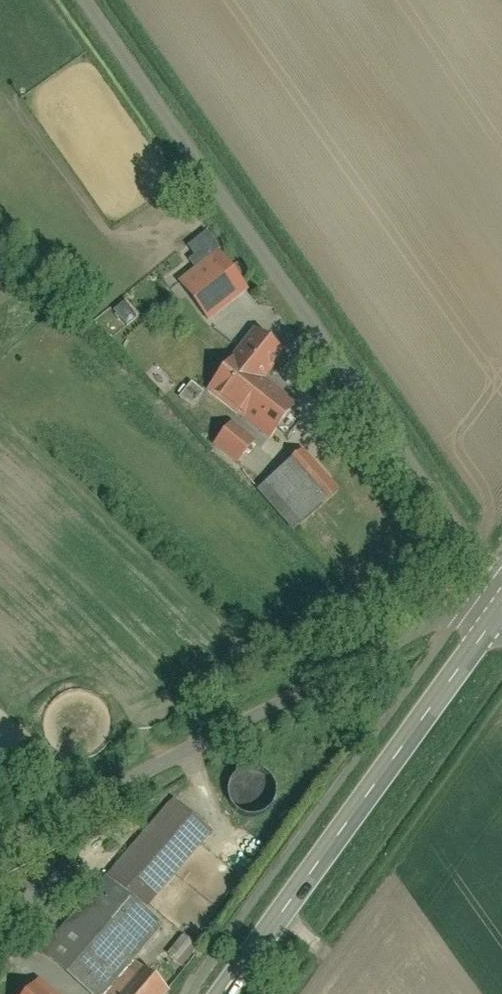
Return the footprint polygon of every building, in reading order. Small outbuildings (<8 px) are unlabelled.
[(195,256),(204,268),(226,251),(210,231),(192,246),(198,254),(195,256)] [(204,268),(185,283),(213,318),(254,287),(226,251),(204,268)] [(131,301),(117,308),(126,324),(139,318),(131,301)] [(262,330),(213,391),(274,440),(302,405),(268,378),(289,351),(262,330)] [(262,443),(236,423),(218,445),(244,465),(262,443)] [(310,449),(265,486),(299,528),(344,492),(310,449)] [(110,875),(151,910),(218,829),(177,795),(110,875)] [(110,875),(46,952),(96,993),(109,993),(138,959),(168,924),(151,910),(110,875)] [(188,935),(171,955),(183,965),(200,945),(188,935)] [(138,959),(109,993),(166,993),(172,987),(138,959)] [(45,980),(33,993),(61,993),(45,980)]
